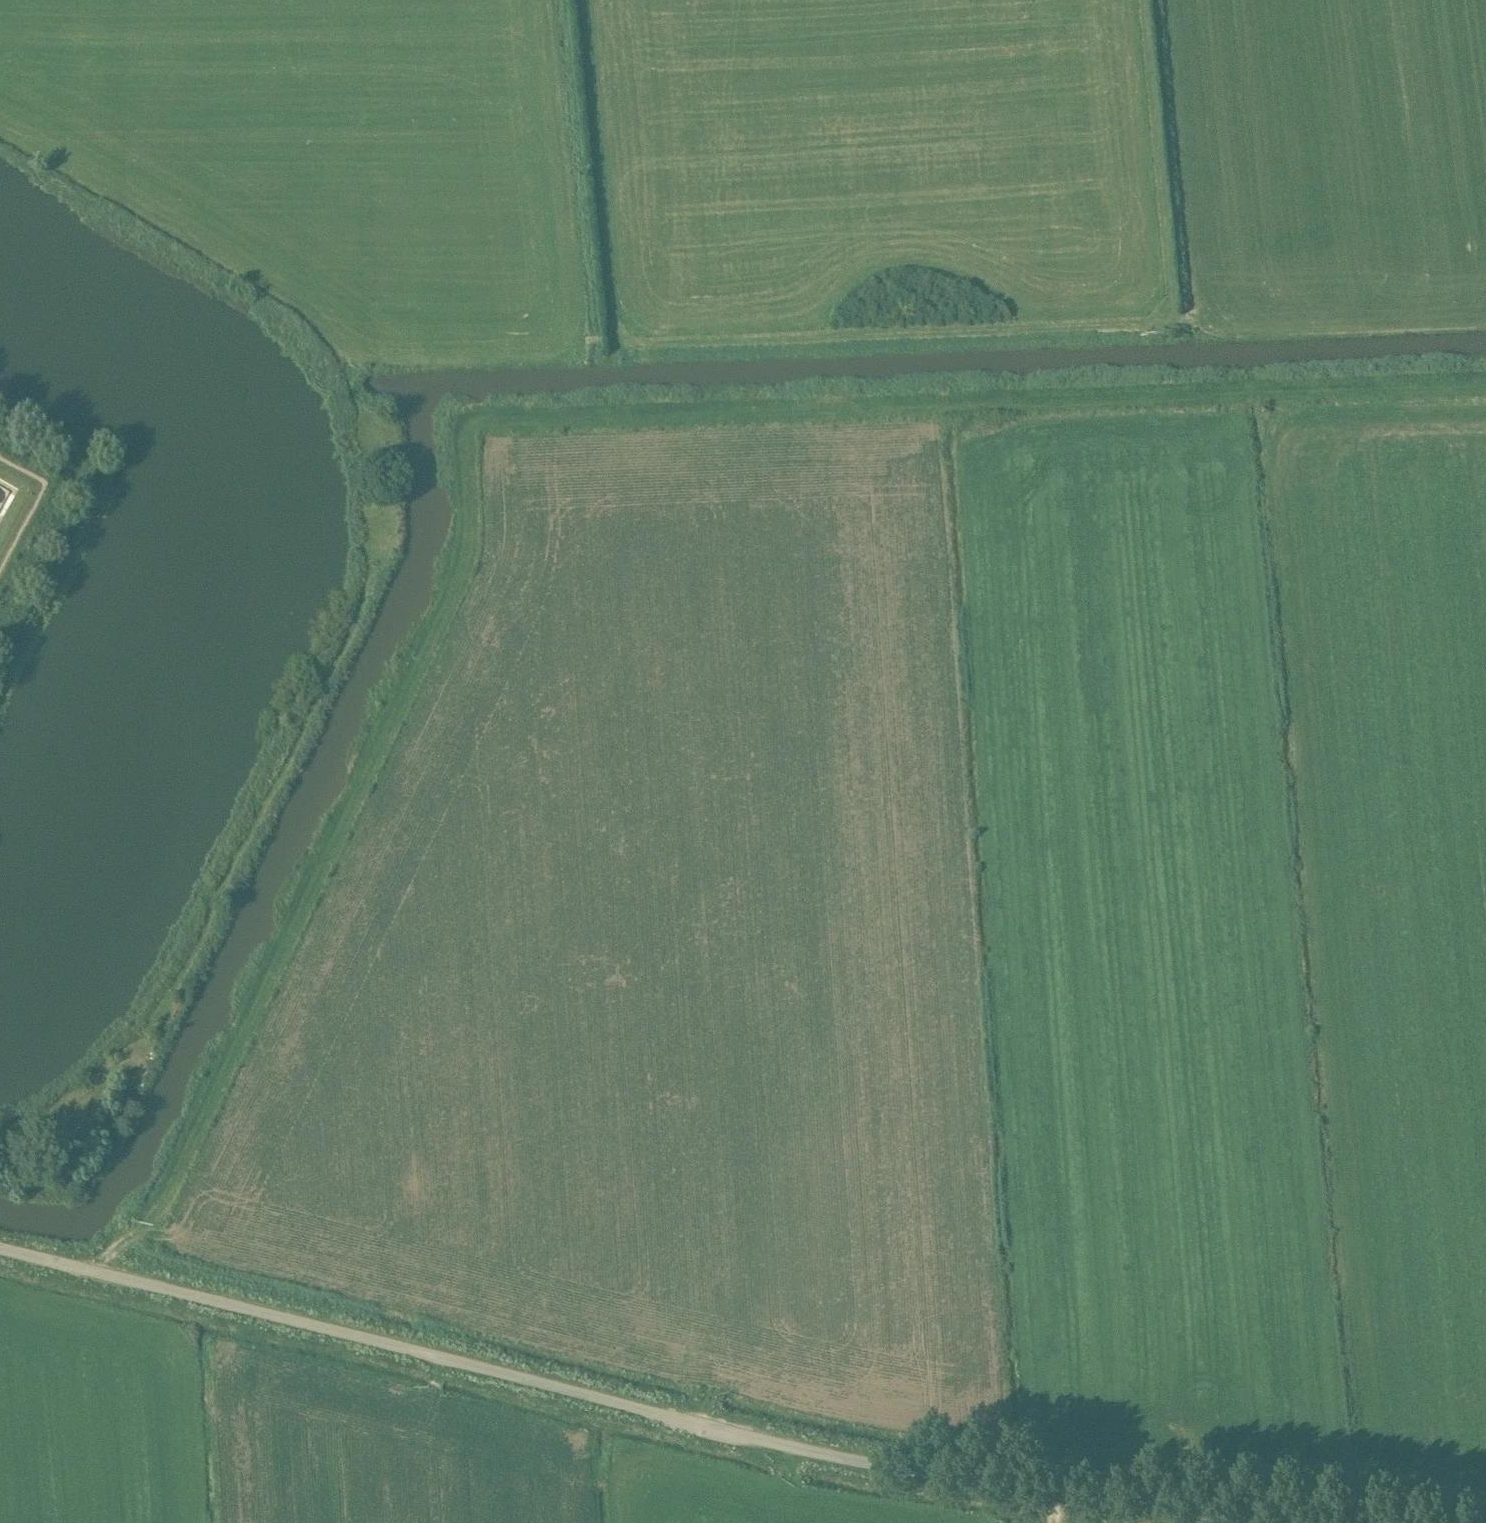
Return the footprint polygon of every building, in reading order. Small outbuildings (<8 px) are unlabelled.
[(12,489),(0,511),(0,524),(20,488),(0,478),(0,483),(12,489)] [(144,984),(136,998),(143,1002),(151,988),(144,984)] [(8,1169),(11,1163),(0,1160),(0,1167),(8,1169)]
